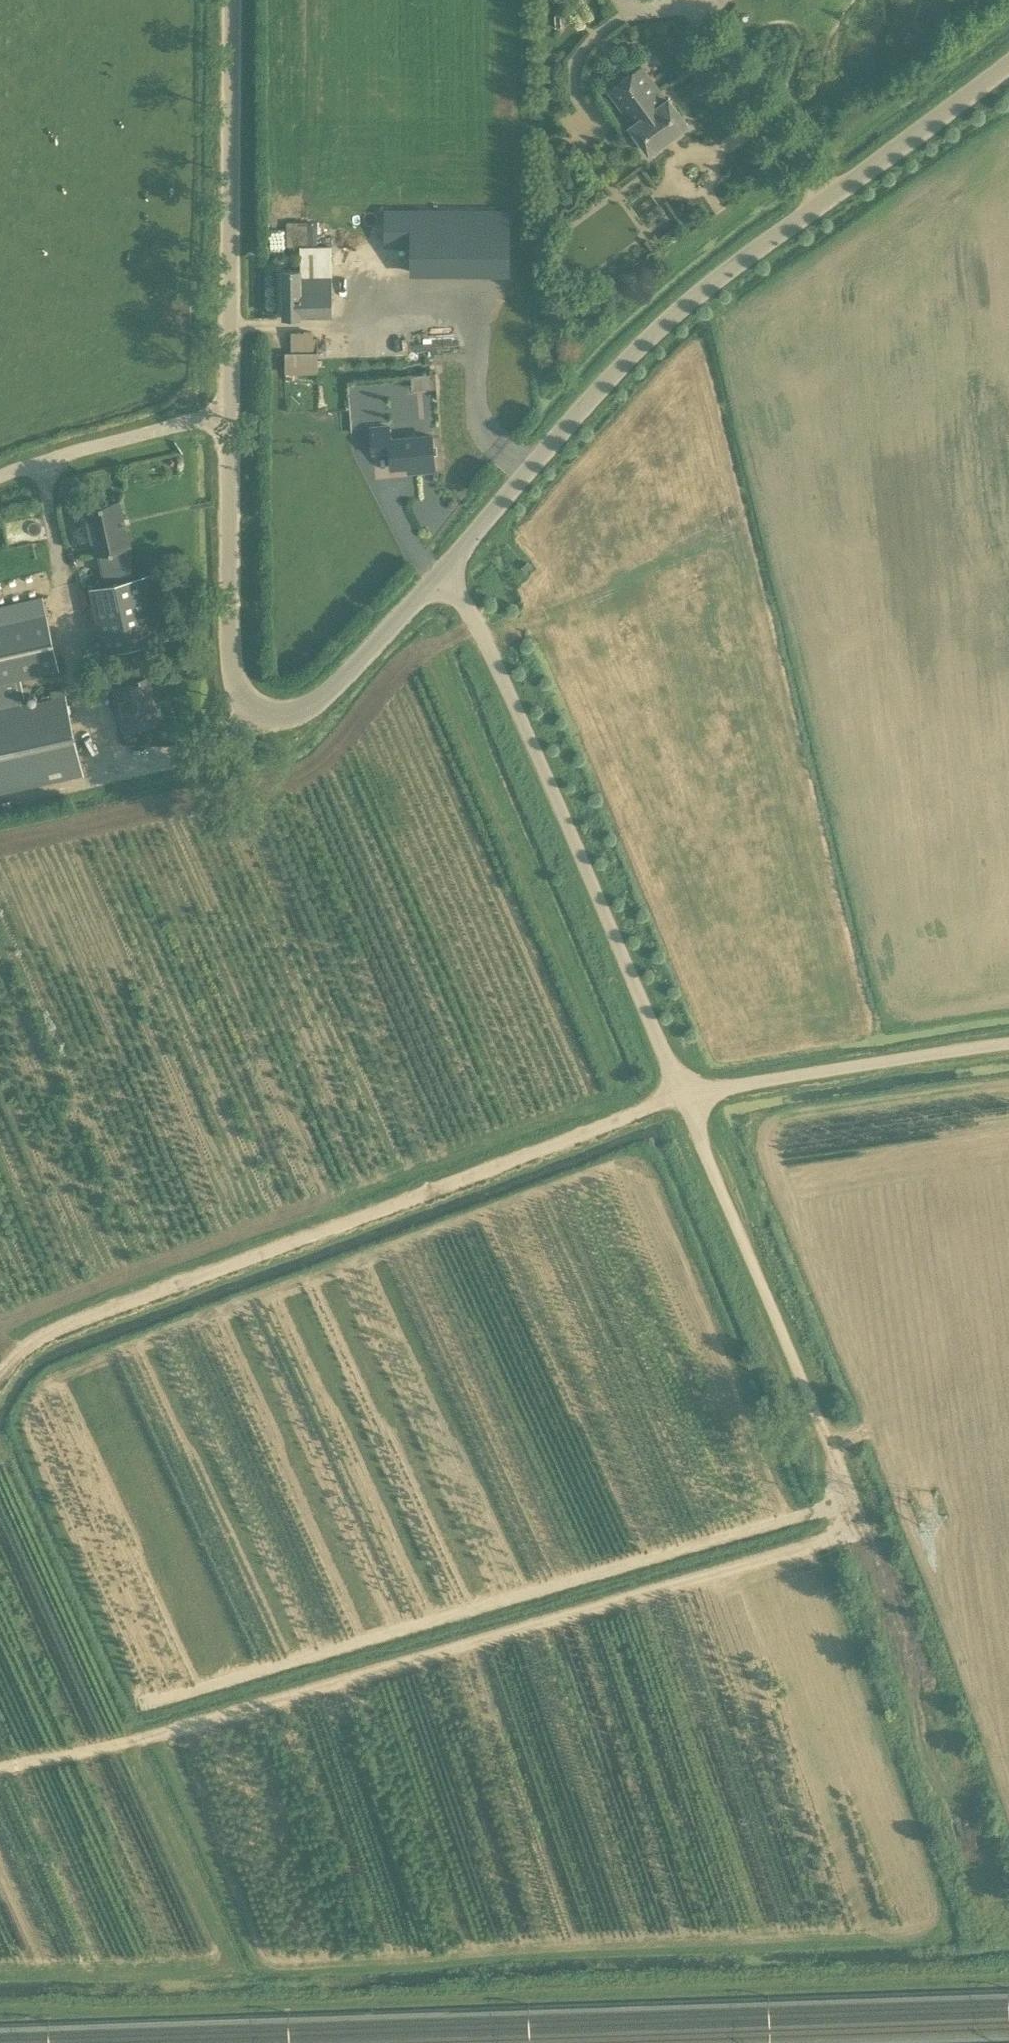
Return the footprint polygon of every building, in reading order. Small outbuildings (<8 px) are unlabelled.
[(627,124),(646,150),(685,122),(666,96),(663,98),(639,64),(606,88),(630,121),(627,124)] [(514,210),(390,210),(390,243),(417,243),(417,271),(513,272),(514,210)] [(331,316),(330,276),(331,276),(330,245),(299,245),(299,269),(281,269),(282,316),(331,316)] [(290,332),(290,355),(316,354),(316,337),(312,337),(312,331),(290,332)] [(429,374),(430,387),(437,387),(436,373),(429,374)] [(425,413),(434,413),(434,388),(425,388),(425,413)] [(431,433),(390,437),(389,424),(368,426),(370,454),(388,452),(390,468),(416,466),(417,471),(434,469),(431,433)] [(99,553),(123,547),(127,546),(117,499),(114,500),(112,498),(105,499),(104,502),(84,507),(95,553),(99,553)] [(130,578),(123,547),(99,553),(106,584),(90,587),(105,652),(165,638),(150,574),(130,578)] [(524,571),(530,566),(526,561),(520,566),(524,571)] [(82,774),(65,694),(25,703),(20,679),(59,669),(44,614),(40,597),(0,606),(0,793),(82,774)] [(121,728),(158,719),(149,677),(141,678),(138,666),(117,670),(109,672),(111,685),(121,728)]
